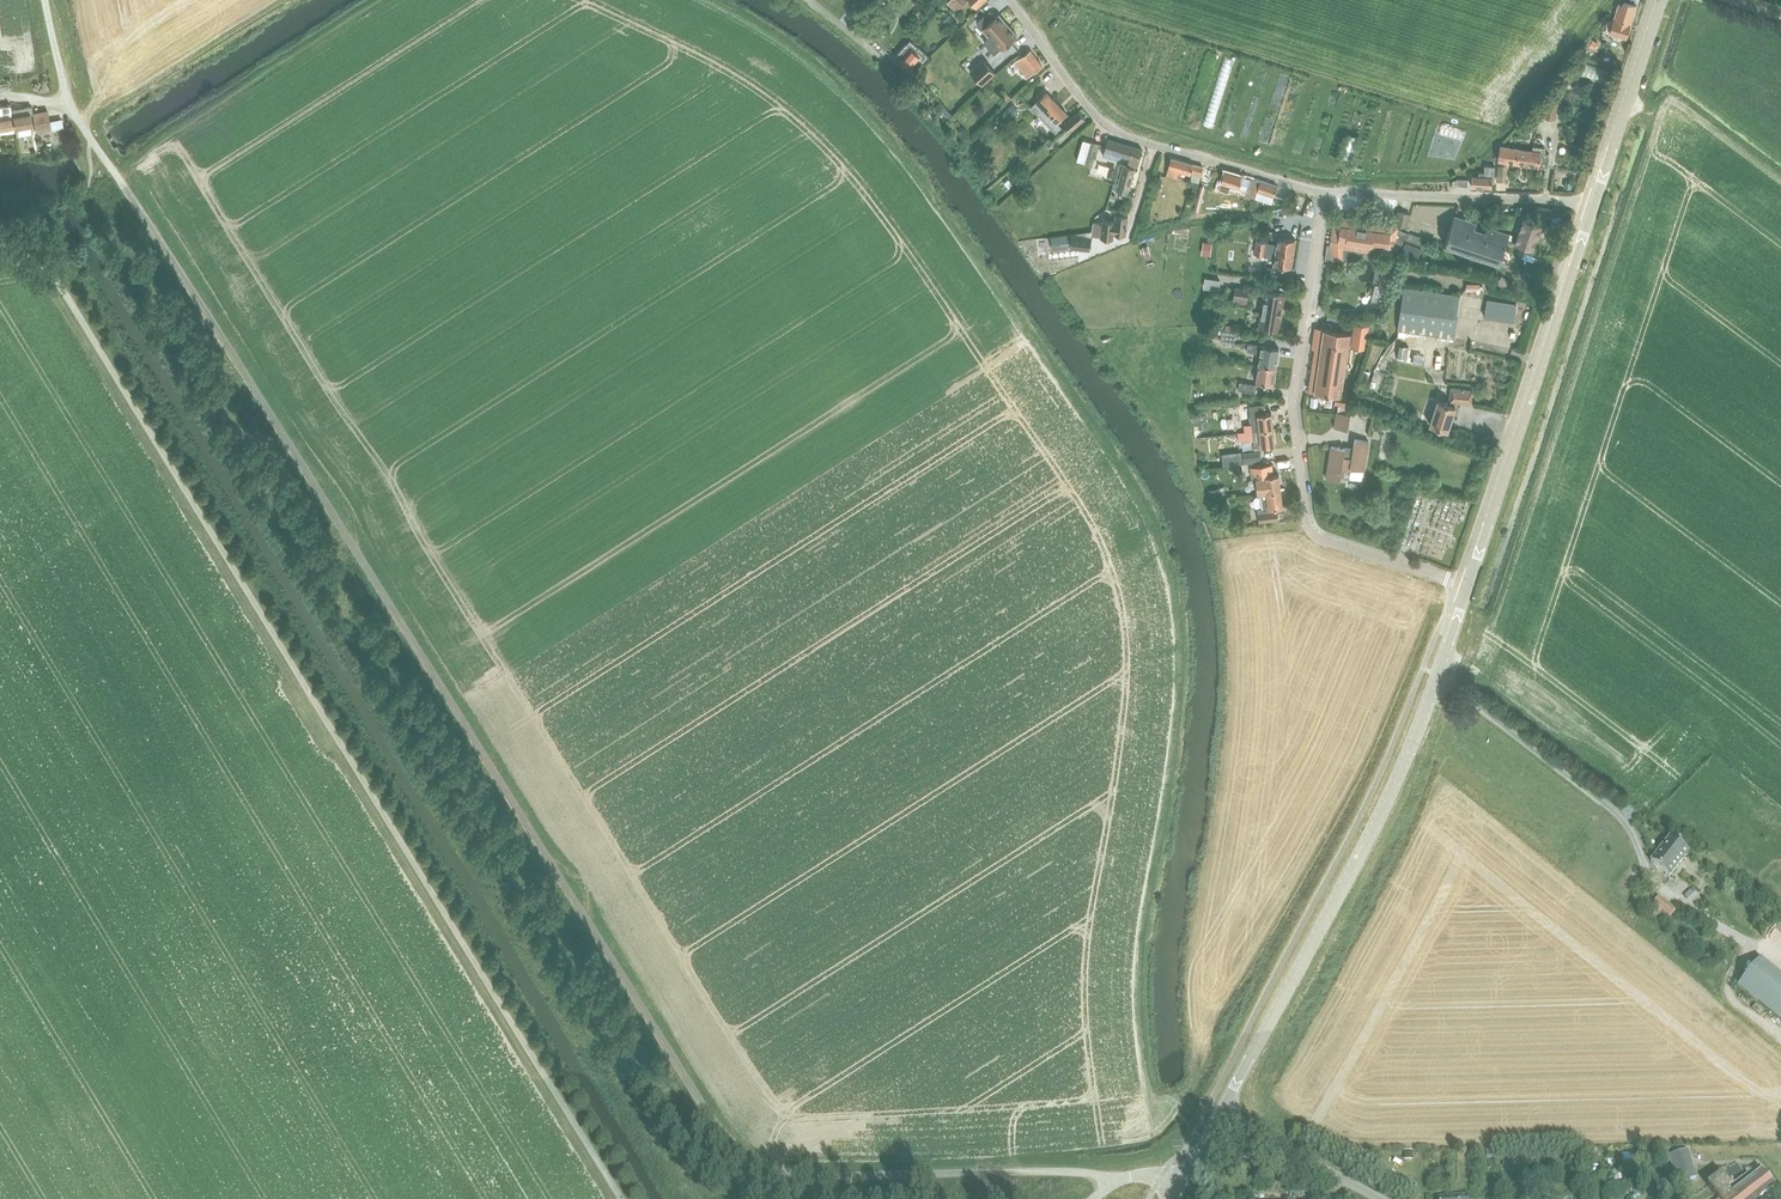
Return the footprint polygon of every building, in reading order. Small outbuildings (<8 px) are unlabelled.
[(967,1),(965,0),(950,0),(948,2),(956,10),(959,7),(960,8),(967,1)] [(1612,18),(1608,32),(1626,37),(1630,24),(1629,23),(1635,5),(1624,1),(1623,4),(1619,3),(1613,18),(1612,18)] [(1017,36),(998,14),(987,24),(982,17),(977,22),(982,28),(990,37),(984,42),(994,53),(1000,48),(1001,50),(1017,36)] [(899,61),(908,69),(917,58),(922,62),(928,54),(910,39),(907,43),(906,43),(895,55),(900,60),(899,61)] [(1593,40),(1588,47),(1594,50),(1598,43),(1593,40)] [(1027,77),(1042,65),(1030,49),(1021,56),(1019,53),(1013,58),(1027,77)] [(995,73),(983,58),(969,70),(982,85),(995,73)] [(1005,91),(1000,96),(1006,103),(1011,98),(1005,91)] [(1057,122),(1066,113),(1052,98),(1046,92),(1031,107),(1055,132),(1061,126),(1057,122)] [(1555,119),(1558,100),(1546,97),(1542,116),(1555,119)] [(1012,104),(1002,114),(1006,119),(1017,109),(1012,104)] [(13,116),(12,117),(10,105),(0,107),(0,131),(15,128),(13,116)] [(15,128),(16,128),(32,125),(30,115),(33,114),(33,112),(32,107),(27,107),(12,109),(13,116),(15,128)] [(944,108),(940,111),(946,119),(950,115),(944,108)] [(33,112),(33,114),(37,132),(50,129),(49,120),(47,109),(33,112)] [(1070,130),(1084,117),(1078,111),(1070,118),(1071,118),(1064,124),(1070,130)] [(60,118),(49,120),(50,129),(62,127),(60,118)] [(1050,137),(1044,142),(1048,146),(1054,142),(1050,137)] [(1130,157),(1128,164),(1136,166),(1141,149),(1108,139),(1103,155),(1118,159),(1119,154),(1130,157)] [(1092,164),(1098,143),(1091,141),(1085,162),(1092,164)] [(1547,167),(1549,154),(1543,153),(1544,148),(1533,146),(1532,151),(1518,149),(1508,147),(1500,146),(1498,160),(1516,163),(1516,161),(1547,167)] [(1200,173),(1202,166),(1171,157),(1167,173),(1176,176),(1178,169),(1190,173),(1191,170),(1200,173)] [(1119,163),(1113,185),(1112,189),(1127,193),(1134,168),(1119,163)] [(1472,175),(1472,185),(1472,186),(1491,187),(1492,177),(1494,177),(1495,166),(1484,165),(1484,172),(1478,172),(1478,175),(1472,175)] [(1109,166),(1106,178),(1112,180),(1116,168),(1109,166)] [(1204,170),(1201,182),(1193,209),(1198,210),(1206,184),(1207,184),(1207,183),(1208,178),(1210,172),(1204,170)] [(1236,186),(1240,175),(1224,170),(1219,189),(1228,191),(1230,184),(1236,186)] [(1273,195),(1277,185),(1255,178),(1254,179),(1240,175),(1236,186),(1242,188),(1240,195),(1249,198),(1250,196),(1256,198),(1258,191),(1273,195)] [(1565,180),(1564,188),(1572,189),(1573,181),(1565,180)] [(1409,214),(1397,211),(1394,223),(1407,226),(1409,214)] [(1511,228),(1515,216),(1508,213),(1504,226),(1511,228)] [(1102,220),(1100,236),(1100,237),(1113,238),(1113,233),(1125,234),(1128,216),(1115,214),(1115,221),(1102,220)] [(1501,259),(1509,234),(1487,226),(1485,232),(1475,228),(1477,222),(1454,215),(1444,244),(1499,263),(1501,259)] [(1364,221),(1334,217),(1331,239),(1331,244),(1331,259),(1342,259),(1351,258),(1352,249),(1387,254),(1385,264),(1382,264),(1379,285),(1387,286),(1389,281),(1392,262),(1396,263),(1399,248),(1403,248),(1409,231),(1397,227),(1397,226),(1391,225),(1392,225),(1364,221)] [(1533,248),(1541,224),(1523,218),(1515,242),(1533,248)] [(1090,249),(1091,237),(1071,234),(1070,247),(1090,249)] [(1069,235),(1050,237),(1051,249),(1068,247),(1069,235)] [(1267,242),(1266,249),(1275,250),(1293,253),(1295,239),(1277,236),(1276,243),(1267,242)] [(1256,240),(1254,254),(1265,256),(1267,242),(1256,240)] [(1403,248),(1402,252),(1415,257),(1419,245),(1406,240),(1403,248)] [(1203,241),(1201,254),(1209,255),(1211,242),(1203,241)] [(1142,247),(1140,248),(1141,252),(1143,251),(1144,253),(1149,252),(1147,245),(1142,246),(1142,247)] [(1266,249),(1265,256),(1274,258),(1273,265),(1291,267),(1293,253),(1275,250),(1266,249)] [(1499,263),(1498,265),(1504,268),(1506,261),(1501,259),(1499,263)] [(1274,266),(1264,265),(1262,277),(1272,279),(1274,266)] [(1501,277),(1495,284),(1503,291),(1510,283),(1501,277)] [(1206,288),(1217,290),(1219,280),(1208,278),(1206,288)] [(1246,303),(1249,290),(1234,287),(1232,301),(1246,303)] [(1454,338),(1460,295),(1403,287),(1397,329),(1454,338)] [(1285,305),(1287,293),(1264,290),(1258,328),(1277,331),(1281,304),(1285,305)] [(1514,320),(1516,303),(1487,299),(1484,316),(1514,320)] [(1366,337),(1367,328),(1368,326),(1353,324),(1352,335),(1366,337)] [(1340,395),(1350,332),(1315,327),(1312,348),(1314,348),(1308,390),(1340,395)] [(1234,344),(1236,331),(1224,329),(1222,342),(1234,344)] [(1258,364),(1275,367),(1278,347),(1248,343),(1246,351),(1260,353),(1258,364)] [(1400,347),(1398,357),(1407,359),(1409,348),(1400,347)] [(1275,367),(1258,364),(1256,382),(1273,384),(1275,367)] [(1254,393),(1256,384),(1239,382),(1238,390),(1254,393)] [(1471,403),(1472,389),(1451,387),(1449,404),(1437,400),(1429,424),(1447,430),(1456,402),(1471,403)] [(1265,403),(1252,405),(1253,414),(1251,415),(1253,431),(1273,428),(1271,412),(1266,413),(1265,403)] [(1201,409),(1191,411),(1193,420),(1203,418),(1201,409)] [(1333,427),(1347,429),(1350,413),(1336,411),(1333,427)] [(1376,419),(1374,431),(1382,432),(1382,430),(1386,431),(1387,424),(1383,423),(1383,420),(1376,419)] [(1252,431),(1253,436),(1254,449),(1262,448),(1262,446),(1275,445),(1273,428),(1253,431),(1252,431)] [(1368,441),(1354,439),(1352,452),(1344,451),(1345,448),(1330,446),(1326,478),(1340,480),(1341,469),(1349,471),(1349,470),(1363,472),(1368,441)] [(1243,461),(1260,459),(1259,451),(1242,453),(1243,461)] [(1272,464),(1250,466),(1252,478),(1255,477),(1257,493),(1259,493),(1280,490),(1279,474),(1273,475),(1272,464)] [(1241,466),(1234,467),(1235,477),(1240,476),(1242,473),(1241,466)] [(1220,487),(1209,490),(1211,500),(1222,497),(1220,487)] [(1258,509),(1259,521),(1278,519),(1277,507),(1282,506),(1280,490),(1259,493),(1260,498),(1260,501),(1261,508),(1258,509)] [(1689,852),(1670,837),(1651,861),(1669,876),(1689,852)] [(1669,917),(1675,910),(1659,896),(1652,904),(1669,917)] [(1760,959),(1738,987),(1780,1022),(1780,976),(1760,959)] [(1678,1183),(1696,1178),(1687,1150),(1669,1156),(1678,1183)] [(1412,1152),(1404,1152),(1404,1160),(1412,1160),(1412,1152)] [(1774,1187),(1758,1167),(1732,1187),(1722,1174),(1707,1185),(1717,1198),(1759,1198),(1774,1187)] [(1591,1182),(1583,1182),(1583,1190),(1591,1189),(1591,1182)] [(1291,1183),(1290,1190),(1303,1192),(1304,1186),(1291,1183)]
